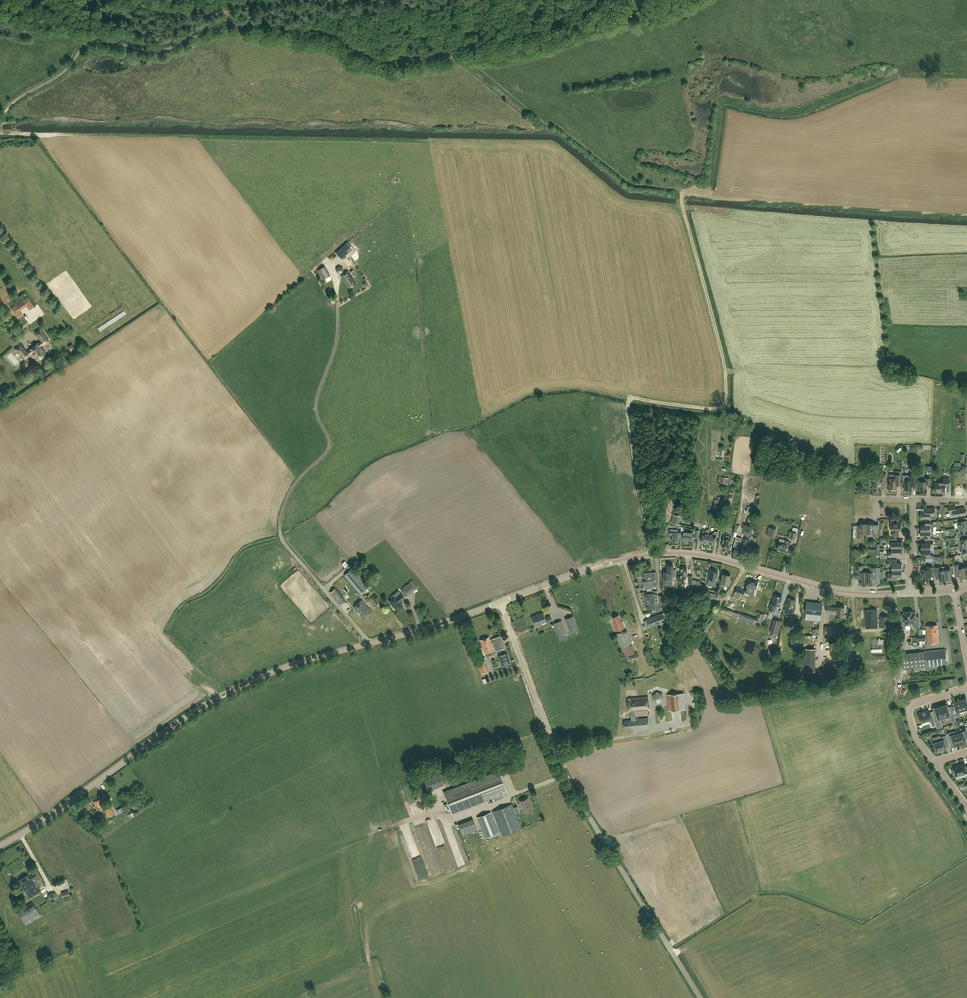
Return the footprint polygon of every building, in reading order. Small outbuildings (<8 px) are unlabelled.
[(342,248),(347,252),(361,239),(357,234),(342,248)] [(317,271),(323,280),(330,275),(325,266),(317,271)] [(349,288),(356,283),(348,271),(341,275),(349,288)] [(23,300),(16,305),(20,311),(27,306),(23,300)] [(29,355),(31,353),(38,361),(45,356),(39,347),(49,340),(40,329),(34,333),(40,341),(26,351),(20,344),(15,348),(24,361),(30,356),(29,355)] [(8,358),(15,366),(18,364),(11,355),(8,358)] [(27,359),(21,365),(25,369),(32,363),(27,359)] [(873,479),(873,491),(881,491),(881,488),(886,488),(886,474),(880,474),(880,479),(873,479)] [(889,478),(889,489),(897,489),(897,482),(900,482),(900,474),(894,474),(894,478),(889,478)] [(915,475),(909,475),(903,475),(903,480),(905,480),(904,489),(912,490),(912,483),(915,483),(915,475)] [(925,481),(920,481),(920,492),(927,492),(927,484),(930,484),(930,478),(925,478),(925,481)] [(934,482),(934,492),(945,492),(945,487),(949,487),(949,478),(943,478),(943,482),(934,482)] [(965,483),(955,484),(955,494),(966,493),(965,483)] [(683,487),(679,496),(685,499),(689,489),(683,487)] [(714,502),(714,508),(716,508),(716,511),(722,512),(723,503),(714,502)] [(955,506),(948,507),(949,512),(950,516),(951,517),(954,517),(966,515),(965,507),(956,509),(955,506)] [(925,511),(921,511),(921,518),(931,518),(931,514),(934,514),(933,508),(925,508),(925,511)] [(673,514),(671,523),(679,524),(681,516),(673,514)] [(956,519),(953,519),(953,520),(956,520),(956,522),(957,522),(958,528),(966,526),(966,522),(966,520),(963,521),(963,518),(956,519)] [(868,522),(868,523),(867,523),(867,533),(873,533),(873,536),(879,536),(879,526),(874,526),(874,523),(872,523),(872,522),(868,522)] [(930,531),(933,531),(933,522),(927,522),(927,525),(921,525),(921,531),(930,531)] [(867,533),(867,523),(860,523),(860,526),(857,526),(857,537),(863,537),(863,533),(867,533)] [(901,523),(891,523),(891,531),(892,531),(892,536),(899,536),(899,531),(901,531),(901,523)] [(668,526),(665,533),(672,533),(672,541),(679,541),(679,534),(681,534),(681,531),(681,529),(681,528),(668,526)] [(957,535),(955,535),(956,537),(964,536),(963,533),(966,532),(966,526),(958,528),(959,531),(956,532),(957,535)] [(708,543),(710,534),(709,530),(707,529),(706,531),(703,531),(702,535),(703,535),(701,542),(708,543)] [(713,534),(710,534),(708,543),(714,545),(715,538),(716,538),(718,532),(715,531),(713,534)] [(741,552),(734,550),(733,554),(744,558),(747,550),(750,539),(752,533),(745,531),(743,537),(742,541),(745,542),(743,549),(741,548),(740,550),(741,551),(741,552)] [(930,531),(921,531),(921,537),(925,537),(925,540),(933,540),(933,531),(930,531)] [(693,533),(689,532),(683,532),(683,540),(693,540),(693,533)] [(724,535),(722,546),(729,548),(731,536),(724,535)] [(964,536),(956,537),(953,537),(953,539),(956,539),(956,541),(961,540),(962,545),(966,544),(966,538),(965,539),(965,536),(964,536)] [(780,539),(779,542),(777,549),(786,551),(787,547),(788,547),(790,541),(785,540),(780,539)] [(903,542),(901,542),(897,542),(897,539),(888,539),(888,544),(891,544),(891,548),(903,548),(903,542)] [(745,542),(742,541),(741,542),(735,540),(734,546),(735,547),(734,550),(741,552),(741,551),(740,550),(741,548),(743,549),(745,542)] [(933,540),(925,540),(925,543),(921,543),(921,549),(931,549),(930,545),(933,545),(933,540)] [(962,545),(959,546),(960,552),(961,555),(962,554),(963,554),(966,554),(966,544),(962,545)] [(903,548),(891,548),(891,551),(888,551),(888,557),(897,557),(897,554),(903,554),(903,548)] [(931,549),(921,549),(921,555),(925,555),(925,558),(933,558),(933,553),(931,553),(931,549)] [(902,564),(901,564),(901,563),(897,563),(897,559),(887,559),(887,566),(892,566),(892,570),(901,570),(901,569),(902,569),(902,564)] [(670,563),(669,565),(667,565),(667,572),(664,571),(663,578),(665,578),(665,583),(673,583),(674,578),(673,578),(673,576),(676,576),(676,570),(673,570),(674,565),(673,565),(672,564),(670,563)] [(966,576),(964,567),(961,568),(960,564),(954,565),(956,572),(959,571),(960,578),(966,576)] [(865,581),(866,572),(863,572),(863,566),(855,566),(855,578),(859,578),(859,581),(865,581)] [(944,566),(940,567),(935,567),(936,574),(939,574),(939,580),(945,579),(944,570),(944,566)] [(944,570),(945,579),(952,579),(951,572),(954,572),(953,566),(950,566),(951,569),(944,570)] [(869,572),(866,572),(865,581),(872,581),(872,578),(876,579),(876,568),(869,567),(869,572)] [(933,567),(926,567),(926,569),(921,569),(921,574),(922,574),(923,580),(925,580),(930,580),(930,576),(933,576),(933,567)] [(361,593),(369,586),(353,568),(345,574),(361,593)] [(901,570),(892,570),(892,573),(887,573),(887,580),(897,580),(897,576),(901,576),(901,570)] [(710,571),(709,579),(708,585),(711,586),(715,587),(717,580),(718,573),(710,571)] [(645,581),(643,581),(644,588),(654,587),(654,586),(657,585),(656,577),(653,577),(652,572),(645,573),(645,581)] [(731,575),(723,574),(720,587),(724,588),(725,584),(729,584),(731,575)] [(333,595),(344,585),(339,580),(328,589),(333,595)] [(412,580),(407,584),(409,587),(413,591),(418,587),(412,580)] [(750,580),(746,590),(745,590),(744,590),(737,589),(735,592),(734,597),(740,599),(741,594),(743,595),(744,592),(753,595),(757,583),(750,580)] [(391,597),(392,599),(389,601),(396,609),(402,605),(400,602),(404,598),(398,591),(391,597)] [(717,600),(719,595),(708,592),(707,598),(713,599),(717,600)] [(372,609),(377,604),(369,594),(364,599),(372,609)] [(646,603),(647,610),(655,609),(656,611),(659,611),(659,605),(655,606),(654,594),(645,595),(646,603)] [(660,605),(659,605),(660,610),(669,609),(668,603),(667,603),(666,594),(659,595),(660,605)] [(775,595),(773,603),(771,603),(769,610),(775,611),(776,605),(779,605),(782,596),(775,595)] [(788,598),(786,607),(785,611),(792,613),(794,614),(795,609),(793,608),(795,600),(788,598)] [(363,618),(371,611),(362,600),(354,607),(363,618)] [(705,607),(703,609),(708,616),(714,610),(713,609),(716,608),(713,603),(705,608),(705,607)] [(805,613),(806,613),(805,619),(820,621),(821,615),(822,605),(806,603),(805,613)] [(866,628),(878,627),(877,609),(865,610),(866,628)] [(772,622),(775,612),(769,611),(767,620),(772,622)] [(899,614),(895,615),(896,622),(897,621),(898,624),(903,624),(903,626),(910,625),(908,611),(904,612),(904,614),(902,614),(902,617),(899,617),(899,614)] [(908,611),(910,625),(910,623),(914,623),(914,629),(920,628),(920,621),(916,622),(915,613),(913,613),(913,611),(908,611)] [(547,623),(552,621),(550,616),(545,618),(543,612),(532,617),(535,626),(546,621),(547,623)] [(647,619),(647,620),(644,621),(646,628),(649,626),(665,621),(662,614),(647,619)] [(616,630),(624,628),(622,621),(621,622),(619,615),(613,617),(615,624),(614,624),(616,630)] [(571,633),(578,631),(573,616),(566,619),(571,633)] [(880,627),(890,627),(890,616),(880,616),(880,627)] [(778,635),(782,621),(776,619),(772,633),(778,635)] [(560,641),(568,638),(561,620),(553,623),(560,641)] [(522,628),(518,630),(519,633),(528,630),(525,622),(521,624),(522,628)] [(928,644),(939,642),(937,625),(926,626),(928,644)] [(837,634),(837,626),(825,626),(825,628),(825,634),(837,634)] [(618,642),(620,648),(624,657),(635,654),(632,644),(627,630),(616,634),(618,642)] [(892,638),(893,635),(893,631),(884,632),(884,639),(884,641),(893,640),(892,638)] [(496,651),(504,648),(500,636),(492,639),(490,640),(489,637),(480,640),(485,653),(494,650),(491,643),(494,643),(496,651)] [(839,639),(841,653),(847,652),(846,646),(859,645),(859,638),(844,640),(844,638),(839,639)] [(892,647),(872,647),(873,656),(873,657),(893,657),(892,647)] [(802,671),(815,671),(815,648),(802,648),(802,671)] [(901,654),(902,659),(903,669),(946,664),(945,649),(901,654)] [(503,667),(511,664),(507,653),(499,656),(503,667)] [(658,703),(663,699),(662,694),(658,692),(652,696),(653,701),(658,703)] [(670,694),(671,711),(681,710),(680,693),(670,694)] [(640,728),(639,718),(636,719),(635,712),(650,711),(649,697),(629,699),(630,713),(631,713),(631,720),(624,720),(625,729),(633,728),(633,729),(640,728)] [(953,710),(955,717),(961,715),(960,711),(963,710),(960,700),(958,700),(958,699),(953,701),(956,709),(953,710)] [(955,717),(953,710),(949,711),(947,703),(942,704),(943,705),(941,706),(944,717),(948,716),(949,719),(955,717)] [(944,717),(941,706),(939,706),(938,705),(934,706),(936,714),(933,715),(936,725),(937,729),(941,728),(939,722),(941,721),(940,719),(944,717)] [(936,725),(933,715),(932,712),(930,713),(929,710),(918,713),(921,723),(930,720),(932,727),(936,725)] [(960,744),(962,743),(963,745),(966,743),(964,735),(966,734),(966,730),(966,727),(960,729),(961,733),(957,734),(960,744)] [(960,744),(957,734),(953,736),(952,733),(951,732),(947,733),(949,742),(953,741),(954,747),(959,746),(958,744),(960,744)] [(941,740),(934,742),(936,751),(940,750),(943,750),(943,749),(947,748),(945,743),(948,742),(946,735),(940,737),(941,740)] [(965,763),(953,767),(953,768),(951,769),(952,774),(954,773),(955,776),(966,772),(966,766),(965,763)] [(507,793),(501,776),(499,771),(444,792),(452,814),(507,793)] [(444,784),(439,773),(423,779),(428,791),(444,784)] [(108,817),(114,813),(108,804),(105,805),(100,798),(93,802),(95,806),(94,806),(97,811),(102,807),(108,817)] [(525,813),(532,810),(530,803),(528,798),(520,801),(525,813)] [(502,837),(522,829),(512,804),(493,811),(502,837)] [(125,811),(119,815),(122,819),(128,815),(125,811)] [(491,812),(477,817),(485,838),(499,833),(491,812)] [(463,836),(477,830),(473,819),(458,824),(463,836)] [(417,836),(413,822),(400,826),(410,856),(418,853),(413,837),(417,836)] [(456,865),(463,863),(458,845),(460,844),(458,836),(452,838),(453,840),(456,839),(457,843),(454,843),(455,846),(457,845),(457,848),(452,850),(456,865)] [(418,847),(421,846),(424,855),(432,852),(428,842),(418,846),(418,847)] [(424,869),(417,872),(421,881),(428,878),(424,869)] [(19,881),(30,898),(40,891),(32,880),(37,876),(35,874),(30,877),(28,875),(19,881)] [(56,900),(57,895),(55,891),(50,892),(48,897),(51,901),(56,900)] [(26,923),(39,914),(32,902),(18,911),(26,923)]
